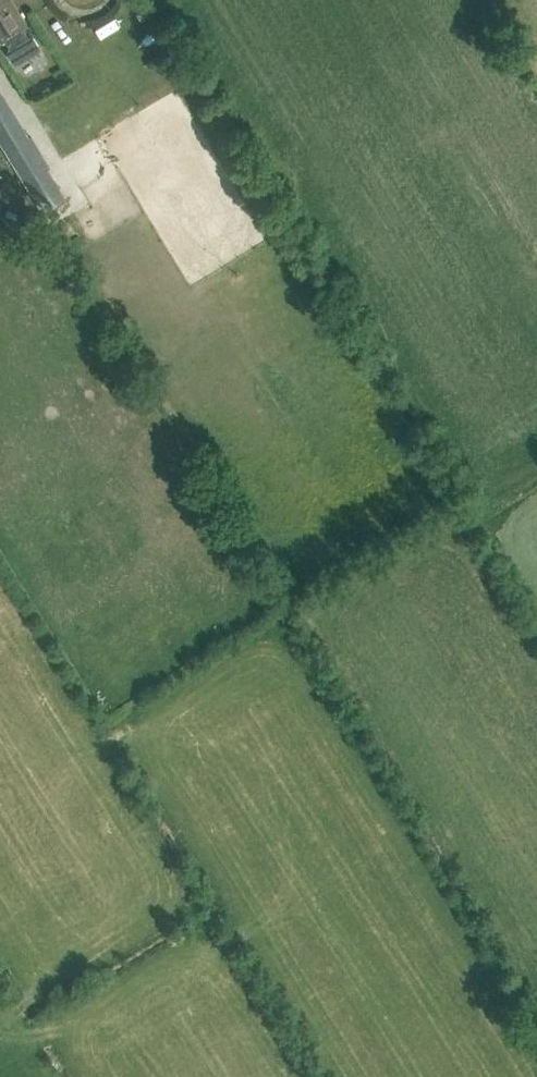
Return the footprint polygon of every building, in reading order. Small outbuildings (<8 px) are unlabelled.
[(3,35),(10,46),(8,53),(14,61),(19,63),(38,52),(40,45),(34,36),(29,35),(9,0),(0,0),(0,36),(3,35)] [(65,198),(47,169),(51,166),(0,86),(0,144),(43,212),(65,198)]
